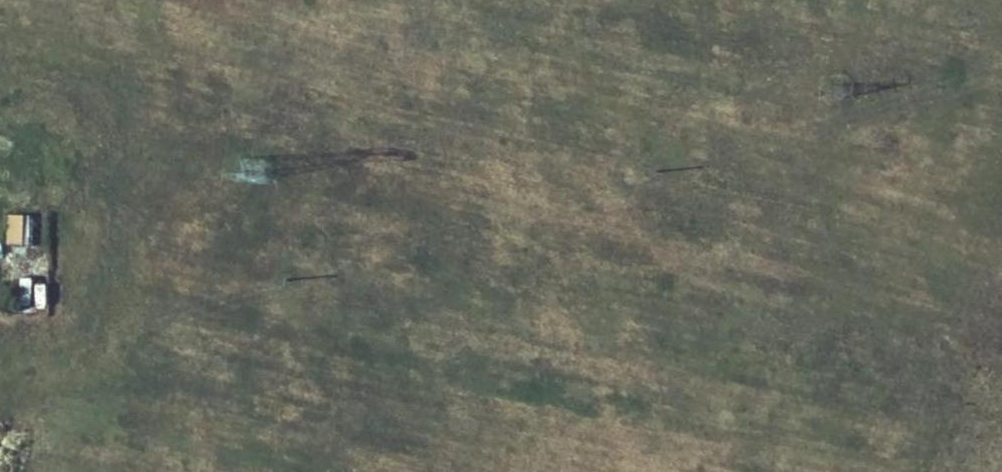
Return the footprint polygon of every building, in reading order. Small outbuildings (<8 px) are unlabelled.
[(6,246),(29,247),(30,216),(7,215),(6,246)] [(18,309),(45,311),(46,283),(20,282),(18,309)]
